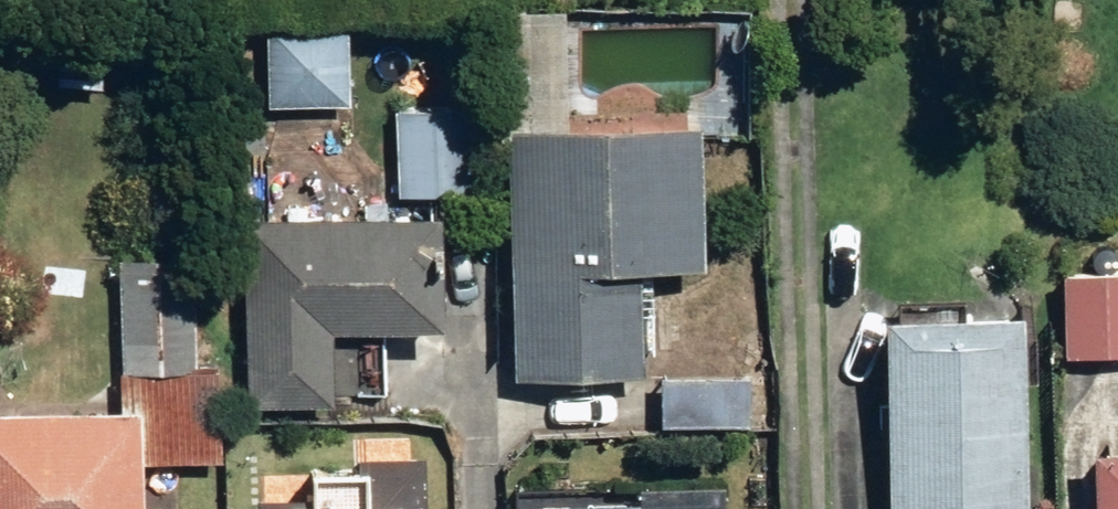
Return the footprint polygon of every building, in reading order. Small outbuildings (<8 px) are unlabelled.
[(495,142),(513,141),(512,121),(581,119),(578,2),(491,5),(495,142)] [(361,23),(274,17),(268,103),(355,109),(361,23)] [(473,107),(401,106),(399,189),(472,190),(473,107)] [(581,119),(512,121),(513,141),(518,377),(647,374),(644,265),(717,263),(713,116),(581,119)] [(452,213),(250,213),(250,403),(387,403),(387,328),(451,328),(452,213)] [(0,410),(0,508),(150,508),(150,464),(227,464),(226,361),(204,362),(203,257),(130,257),(131,409),(0,410)] [(1070,264),(1068,353),(1117,354),(1117,266),(1070,264)] [(888,305),(889,508),(1035,508),(1033,304),(888,305)] [(755,370),(661,371),(661,421),(756,421),(755,370)] [(1096,444),(1097,508),(1117,508),(1117,444),(1096,444)] [(362,449),(358,494),(258,486),(256,508),(438,508),(443,456),(362,449)] [(647,496),(523,499),(523,508),(647,508),(647,496)]
